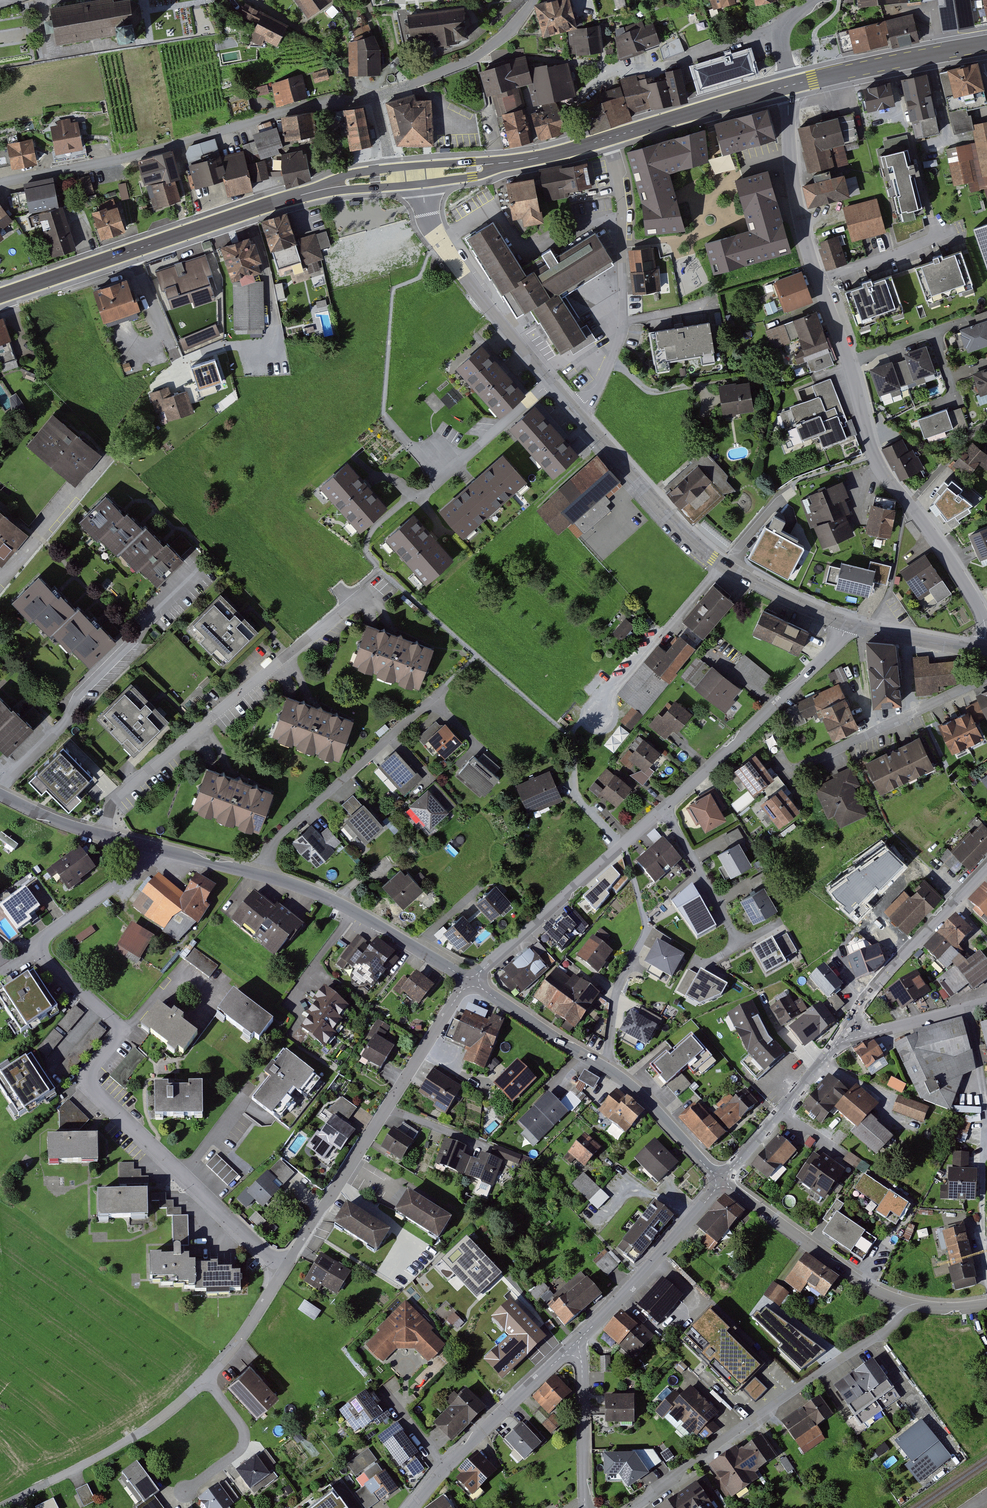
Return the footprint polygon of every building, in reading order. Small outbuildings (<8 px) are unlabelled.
[(122,34),(123,43),(141,40),(134,1),(116,4),(115,0),(103,0),(52,9),(56,26),(59,45),(122,34)] [(312,20),(336,3),(334,0),(298,0),(312,20)] [(568,0),(567,0),(534,10),(544,41),(578,30),(568,0)] [(718,9),(743,0),(715,0),(718,9)] [(967,0),(942,0),(944,11),(938,12),(941,33),(972,28),(967,0)] [(259,23),(254,33),(280,47),(291,26),(247,3),(242,13),(259,23)] [(473,9),(409,17),(412,40),(444,36),(445,46),(461,44),(460,40),(477,38),(473,9)] [(914,16),(887,22),(892,45),(893,49),(920,42),(914,16)] [(887,22),(851,31),(856,54),(892,45),(887,22)] [(617,32),(626,57),(661,46),(655,26),(647,28),(645,23),(617,32)] [(599,30),(573,34),(576,60),(602,57),(599,30)] [(373,39),(350,45),(352,76),(380,77),(379,54),(373,39)] [(751,49),(691,67),(699,95),(759,77),(751,49)] [(528,58),(486,71),(499,114),(522,107),(517,89),(529,85),(536,83),(532,71),(528,58)] [(952,69),(952,70),(958,98),(970,95),(986,91),(986,79),(983,62),(952,69)] [(536,83),(529,85),(535,107),(575,98),(566,63),(532,71),(536,83)] [(958,148),(949,150),(957,185),(971,182),(972,190),(986,187),(986,190),(986,123),(976,125),(970,95),(958,98),(952,70),(941,73),(958,148)] [(637,81),(646,110),(686,100),(680,71),(637,81)] [(616,99),(621,117),(646,110),(637,81),(635,74),(611,82),(616,99)] [(907,80),(917,137),(942,133),(931,75),(907,80)] [(311,99),(304,77),(273,86),(279,108),(311,99)] [(895,85),(864,91),(869,113),(900,107),(895,85)] [(414,94),(387,101),(398,145),(433,144),(430,98),(416,99),(414,94)] [(579,110),(587,134),(623,123),(621,117),(616,99),(579,110)] [(364,104),(343,108),(351,150),(372,146),(364,104)] [(562,108),(534,116),(542,141),(569,133),(562,108)] [(528,110),(505,115),(512,148),(536,143),(528,110)] [(841,115),(846,137),(854,135),(850,113),(841,115)] [(316,137),(312,114),(285,119),(289,142),(316,137)] [(767,115),(715,129),(723,160),(776,145),(767,115)] [(87,148),(80,118),(51,125),(59,155),(87,148)] [(801,129),(812,174),(851,165),(840,119),(801,129)] [(287,153),(279,128),(255,135),(262,160),(287,153)] [(706,131),(627,153),(636,189),(670,179),(710,168),(706,131)] [(924,209),(928,208),(909,134),(883,140),(885,148),(876,150),(900,243),(913,238),(912,234),(929,228),(924,209)] [(31,142),(9,147),(12,163),(14,167),(36,162),(31,142)] [(257,193),(247,150),(224,156),(217,142),(188,148),(198,188),(228,181),(232,199),(257,193)] [(0,149),(0,166),(6,164),(12,163),(9,147),(0,149)] [(280,156),(286,185),(310,178),(305,151),(280,156)] [(173,155),(149,159),(139,162),(148,189),(152,188),(179,180),(181,180),(173,155)] [(588,167),(542,176),(546,202),(570,197),(569,192),(592,188),(588,167)] [(765,170),(732,180),(746,228),(779,219),(765,170)] [(846,177),(805,188),(811,208),(852,197),(846,177)] [(645,241),(685,236),(670,179),(636,189),(643,217),(645,241)] [(179,180),(152,188),(158,209),(185,201),(179,180)] [(57,203),(53,181),(26,186),(26,189),(29,204),(30,209),(57,203)] [(120,183),(123,199),(129,198),(127,182),(120,183)] [(535,182),(508,186),(514,217),(525,215),(526,224),(542,221),(535,182)] [(19,190),(12,192),(15,207),(29,204),(26,189),(19,190)] [(879,202),(846,210),(854,241),(887,233),(879,202)] [(0,203),(0,229),(12,220),(0,203)] [(129,231),(120,204),(94,213),(104,240),(129,231)] [(66,209),(42,216),(55,257),(78,250),(66,209)] [(291,214),(266,221),(280,268),(305,261),(307,266),(325,261),(317,234),(299,239),(291,214)] [(531,304),(560,351),(587,335),(561,294),(615,261),(595,230),(556,254),(550,244),(542,250),(550,263),(529,276),(493,218),(467,233),(517,313),(531,304)] [(746,228),(702,241),(711,273),(788,251),(779,219),(746,228)] [(974,228),(986,265),(986,224),(974,228)] [(818,243),(826,269),(846,263),(838,237),(818,243)] [(224,248),(234,280),(261,280),(259,273),(268,270),(259,238),(224,248)] [(628,249),(631,270),(654,267),(652,246),(628,249)] [(961,251),(913,267),(926,302),(973,285),(961,251)] [(203,256),(156,272),(163,292),(166,291),(172,311),(192,304),(193,309),(218,301),(203,256)] [(654,267),(631,270),(633,292),(661,288),(658,267),(654,267)] [(802,273),(772,283),(781,310),(812,300),(802,273)] [(892,275),(844,292),(857,326),(904,310),(892,275)] [(131,279),(96,292),(107,322),(142,309),(131,279)] [(261,280),(234,280),(234,329),(266,329),(266,280),(261,280)] [(976,323),(986,319),(986,322),(986,311),(974,315),(976,323)] [(834,362),(816,313),(765,331),(772,349),(789,342),(796,360),(804,357),(809,371),(834,362)] [(0,320),(0,353),(2,352),(6,364),(20,359),(6,318),(0,320)] [(958,329),(966,351),(986,344),(986,322),(986,319),(976,323),(958,329)] [(708,321),(648,331),(654,371),(668,369),(667,361),(697,356),(698,364),(715,361),(708,321)] [(217,324),(180,339),(185,350),(221,335),(217,324)] [(469,359),(514,409),(539,387),(493,336),(469,359)] [(912,380),(934,373),(924,346),(903,353),(905,359),(912,380)] [(905,359),(891,364),(898,385),(912,380),(905,359)] [(878,396),(899,389),(898,385),(891,364),(890,361),(869,368),(878,396)] [(973,376),(980,395),(986,392),(986,371),(973,376)] [(847,418),(832,379),(813,387),(818,399),(782,413),(796,448),(820,439),(824,450),(851,440),(843,419),(847,418)] [(717,386),(721,414),(751,410),(747,382),(717,386)] [(187,393),(174,397),(170,387),(150,393),(156,410),(165,407),(169,419),(193,411),(195,417),(214,411),(209,398),(191,404),(187,393)] [(537,407),(516,427),(560,474),(581,454),(537,407)] [(957,419),(964,417),(961,407),(954,409),(957,419)] [(945,409),(916,418),(923,438),(952,429),(945,409)] [(54,413),(30,441),(76,479),(88,464),(99,451),(75,431),(54,413)] [(900,439),(883,447),(892,466),(896,465),(902,478),(921,469),(912,450),(906,452),(900,439)] [(457,501),(482,528),(543,471),(517,444),(457,501)] [(957,465),(971,477),(983,462),(986,465),(986,447),(983,451),(975,444),(957,465)] [(697,451),(662,483),(696,522),(731,489),(697,451)] [(361,453),(336,477),(377,520),(402,496),(361,453)] [(601,455),(540,509),(561,533),(577,520),(585,530),(612,507),(609,503),(613,499),(607,493),(623,480),(601,455)] [(68,478),(59,470),(20,517),(29,525),(48,501),(68,478)] [(943,504),(938,512),(952,529),(979,512),(966,501),(969,497),(956,486),(953,489),(949,486),(938,499),(943,504)] [(819,527),(826,546),(855,535),(847,516),(851,515),(841,487),(804,501),(814,529),(819,527)] [(118,552),(120,550),(137,567),(139,565),(156,583),(170,570),(184,557),(183,555),(188,550),(193,545),(181,533),(172,542),(166,537),(163,539),(145,521),(143,523),(129,509),(127,507),(124,510),(106,492),(79,517),(97,537),(101,534),(118,552)] [(873,497),(865,533),(887,538),(896,502),(873,497)] [(426,506),(403,527),(447,574),(470,553),(426,506)] [(3,560),(15,546),(27,530),(3,511),(0,508),(0,558),(3,560)] [(762,524),(745,556),(786,578),(803,547),(794,542),(796,539),(778,530),(783,521),(772,515),(766,527),(762,524)] [(984,560),(986,558),(986,530),(973,536),(984,560)] [(936,603),(951,594),(925,555),(901,571),(919,599),(929,593),(936,603)] [(884,584),(889,565),(867,559),(865,568),(841,563),(839,567),(828,565),(824,582),(836,585),(834,591),(867,599),(871,581),(884,584)] [(54,638),(56,636),(75,655),(77,652),(90,664),(94,660),(106,650),(117,640),(104,625),(102,627),(95,620),(83,608),(81,610),(65,594),(62,598),(58,593),(39,575),(12,602),(31,622),(35,619),(54,638)] [(711,585),(680,620),(700,638),(731,603),(711,585)] [(198,637),(228,666),(262,630),(241,611),(223,594),(189,629),(198,637)] [(763,611),(754,633),(799,653),(809,631),(763,611)] [(629,618),(616,633),(625,640),(637,626),(629,618)] [(374,627),(369,625),(355,663),(419,686),(432,647),(393,633),(374,627)] [(645,662),(666,679),(692,648),(677,636),(664,652),(658,646),(645,662)] [(865,641),(870,706),(899,703),(894,643),(865,641)] [(761,687),(770,676),(745,655),(736,665),(761,687)] [(928,655),(911,656),(915,694),(932,692),(931,687),(954,684),(952,663),(929,665),(928,655)] [(667,683),(644,664),(618,694),(632,706),(641,714),(667,683)] [(842,666),(834,669),(840,682),(844,680),(847,679),(842,666)] [(696,689),(726,714),(743,692),(714,668),(696,689)] [(97,715),(134,751),(168,717),(151,701),(131,681),(97,715)] [(820,715),(831,738),(844,732),(856,727),(838,685),(812,696),(820,715)] [(986,717),(986,690),(980,693),(976,695),(978,700),(986,717)] [(790,728),(820,715),(812,696),(782,709),(790,728)] [(7,752),(24,736),(45,716),(33,704),(23,714),(16,707),(12,703),(9,706),(0,697),(0,744),(7,752)] [(297,701),(290,698),(276,737),(342,760),(356,721),(313,706),(297,701)] [(676,730),(689,713),(673,700),(660,715),(656,712),(647,724),(664,737),(667,733),(671,729),(674,732),(676,730)] [(966,706),(968,710),(974,723),(986,717),(978,700),(974,702),(966,706)] [(632,706),(620,721),(629,728),(641,714),(632,706)] [(938,725),(951,752),(981,738),(974,723),(968,710),(964,712),(958,715),(952,718),(944,722),(938,725)] [(614,751),(631,731),(621,723),(604,743),(614,751)] [(431,741),(448,758),(465,742),(449,725),(431,741)] [(867,762),(880,791),(933,768),(920,738),(908,744),(895,750),(867,762)] [(627,756),(643,769),(657,752),(640,739),(627,756)] [(95,772),(64,741),(27,777),(43,793),(48,788),(69,809),(83,795),(77,789),(95,772)] [(381,767),(406,795),(424,778),(399,751),(381,767)] [(733,771),(750,795),(772,779),(763,767),(754,755),(733,771)] [(461,775),(487,797),(503,778),(476,756),(461,775)] [(835,815),(840,825),(864,813),(851,787),(858,784),(849,766),(842,770),(832,775),(833,777),(829,779),(813,787),(828,818),(835,815)] [(643,769),(630,774),(642,784),(653,771),(648,767),(643,769)] [(594,786),(620,806),(634,788),(608,768),(594,786)] [(215,772),(208,770),(194,808),(260,832),(274,793),(231,778),(215,772)] [(552,772),(519,786),(531,815),(564,801),(552,772)] [(781,779),(775,772),(758,787),(770,801),(787,787),(781,779)] [(979,778),(986,789),(986,772),(979,778)] [(759,804),(778,827),(798,812),(789,800),(780,788),(759,804)] [(413,807),(433,829),(450,814),(431,792),(413,807)] [(702,824),(707,833),(729,820),(713,792),(687,808),(698,826),(702,824)] [(348,821),(369,844),(388,827),(367,804),(348,821)] [(968,867),(972,863),(978,857),(985,849),(986,848),(986,822),(983,818),(970,832),(968,830),(950,849),(968,867)] [(295,842),(319,868),(343,846),(328,829),(321,835),(313,826),(295,842)] [(665,839),(636,864),(656,886),(685,861),(665,839)] [(908,867),(882,840),(853,861),(855,867),(825,887),(842,906),(839,908),(856,924),(872,908),(868,903),(877,893),(881,896),(908,867)] [(719,855),(734,878),(755,865),(741,842),(719,855)] [(54,868),(70,890),(98,870),(82,848),(54,868)] [(958,859),(947,848),(939,857),(945,863),(950,867),(958,859)] [(614,865),(612,862),(592,880),(595,883),(580,897),(583,900),(578,904),(588,915),(592,910),(596,914),(612,895),(609,893),(612,889),(616,894),(628,880),(622,858),(614,865)] [(958,859),(950,867),(952,870),(955,873),(963,864),(958,859)] [(720,867),(725,877),(730,875),(725,864),(720,867)] [(384,887),(405,910),(426,890),(405,867),(384,887)] [(159,875),(134,906),(179,939),(198,922),(208,905),(204,903),(214,886),(204,880),(198,875),(188,891),(185,895),(170,884),(166,881),(159,875)] [(896,920),(906,930),(940,896),(923,878),(907,894),(903,890),(884,908),(896,920)] [(681,901),(704,939),(725,927),(699,884),(681,901)] [(966,902),(986,922),(986,888),(986,887),(983,885),(966,902)] [(0,905),(0,908),(17,931),(31,921),(27,916),(31,913),(40,907),(31,895),(24,887),(0,905)] [(497,888),(478,904),(493,922),(512,906),(497,888)] [(744,901),(758,924),(781,911),(768,888),(744,901)] [(233,921),(280,957),(301,929),(255,893),(233,921)] [(552,916),(538,928),(543,934),(541,936),(553,950),(556,947),(561,952),(571,940),(565,935),(568,932),(570,934),(576,927),(574,925),(576,922),(565,910),(555,920),(552,916)] [(445,932),(462,951),(482,934),(466,915),(445,932)] [(928,943),(923,948),(946,969),(951,964),(958,956),(963,952),(957,946),(971,932),(954,916),(928,943)] [(134,923),(120,947),(141,960),(155,936),(134,923)] [(91,927),(77,937),(80,942),(94,931),(91,927)] [(355,986),(363,987),(367,982),(372,986),(385,971),(381,968),(388,959),(393,964),(396,959),(391,955),(393,952),(376,939),(370,946),(358,936),(341,957),(357,970),(352,976),(353,984),(355,986)] [(848,951),(855,981),(876,976),(886,965),(883,953),(874,944),(861,948),(858,937),(848,951)] [(594,940),(579,960),(599,975),(614,955),(594,940)] [(756,952),(769,977),(790,966),(777,941),(756,952)] [(668,978),(673,981),(683,966),(655,946),(644,961),(650,965),(668,978)] [(198,969),(209,977),(218,966),(193,948),(185,959),(198,969)] [(532,950),(500,976),(517,997),(549,971),(532,950)] [(951,964),(953,968),(967,985),(971,991),(982,983),(986,979),(986,965),(978,954),(965,965),(958,956),(951,964)] [(668,978),(650,965),(639,981),(657,994),(668,978)] [(702,997),(713,980),(691,966),(680,983),(702,997)] [(809,977),(825,997),(836,989),(839,987),(822,966),(809,977)] [(967,985),(953,968),(936,980),(949,998),(953,995),(967,985)] [(537,1000),(579,1031),(603,998),(581,982),(578,986),(558,972),(537,1000)] [(915,972),(888,990),(890,993),(886,996),(890,1002),(894,1000),(901,1009),(904,1007),(910,1003),(924,994),(928,992),(915,972)] [(60,1012),(47,992),(34,974),(0,996),(0,998),(24,1035),(60,1012)] [(405,993),(421,1006),(437,987),(421,974),(413,983),(407,978),(396,990),(403,996),(405,993)] [(338,1036),(336,1034),(346,1021),(344,1019),(354,1007),(329,986),(319,999),(322,1002),(311,1014),(313,1016),(303,1029),(328,1049),(338,1036)] [(219,1013),(262,1044),(277,1024),(234,993),(219,1013)] [(839,1000),(835,995),(825,1004),(833,1013),(843,1005),(839,1000)] [(775,1007),(785,1027),(802,1018),(791,998),(775,1007)] [(467,1006),(465,1010),(485,1019),(488,1011),(469,1002),(467,1006)] [(783,1056),(767,1038),(749,1003),(726,1015),(746,1053),(763,1072),(783,1056)] [(67,1033),(83,1013),(75,1005),(58,1025),(67,1033)] [(177,1049),(183,1053),(197,1035),(179,1021),(182,1017),(174,1010),(171,1015),(158,1005),(142,1026),(150,1033),(161,1041),(171,1048),(175,1052),(177,1049)] [(792,1031),(807,1050),(837,1027),(822,1008),(792,1031)] [(466,1062),(484,1069),(504,1020),(491,1015),(489,1020),(487,1020),(485,1019),(465,1010),(460,1022),(454,1020),(446,1039),(456,1043),(463,1046),(471,1049),(466,1062)] [(637,1011),(625,1031),(657,1049),(669,1029),(637,1011)] [(365,1068),(376,1075),(381,1067),(393,1047),(382,1040),(383,1038),(390,1027),(378,1020),(371,1031),(376,1035),(361,1058),(368,1062),(365,1068)] [(926,1029),(916,1032),(917,1035),(905,1040),(896,1044),(903,1058),(923,1100),(949,1110),(962,1075),(973,1071),(959,1020),(942,1025),(926,1029)] [(64,1079),(106,1031),(97,1024),(55,1072),(64,1079)] [(46,1057),(63,1037),(54,1030),(37,1050),(46,1057)] [(694,1035),(654,1069),(680,1099),(693,1088),(684,1078),(693,1070),(702,1080),(720,1065),(694,1035)] [(855,1054),(866,1069),(883,1057),(872,1042),(857,1052),(855,1054)] [(122,1062),(110,1076),(121,1086),(145,1057),(134,1048),(122,1062)] [(270,1078),(253,1100),(276,1117),(279,1120),(293,1102),(285,1096),(293,1086),(307,1096),(320,1079),(285,1052),(276,1064),(273,1062),(264,1073),(268,1076),(270,1078)] [(57,1096),(32,1057),(0,1078),(0,1086),(22,1119),(57,1096)] [(418,1092),(447,1111),(462,1088),(443,1076),(445,1072),(431,1063),(428,1067),(426,1071),(430,1073),(425,1081),(418,1092)] [(498,1086),(515,1104),(539,1081),(522,1063),(498,1086)] [(579,1080),(594,1088),(600,1079),(585,1070),(579,1080)] [(827,1124),(839,1110),(849,1099),(852,1095),(832,1078),(807,1108),(827,1124)] [(155,1117),(204,1116),(203,1082),(189,1082),(190,1086),(175,1086),(168,1086),(168,1082),(154,1083),(155,1117)] [(571,1111),(587,1097),(579,1088),(563,1101),(571,1111)] [(860,1128),(870,1116),(879,1106),(858,1088),(852,1095),(849,1099),(839,1110),(860,1128)] [(601,1110),(628,1134),(645,1115),(619,1091),(601,1110)] [(519,1122),(538,1141),(567,1112),(548,1093),(519,1122)] [(712,1109),(732,1131),(756,1109),(745,1097),(738,1103),(730,1093),(712,1109)] [(333,1146),(340,1151),(352,1134),(355,1131),(345,1124),(352,1115),(357,1109),(342,1098),(327,1111),(333,1115),(320,1134),(318,1132),(307,1146),(323,1158),(333,1146)] [(896,1113),(926,1124),(931,1110),(901,1098),(896,1113)] [(60,1112),(60,1130),(79,1130),(89,1120),(79,1110),(68,1100),(58,1110),(60,1112)] [(682,1120),(711,1151),(728,1136),(698,1105),(682,1120)] [(854,1135),(881,1157),(896,1138),(870,1116),(860,1128),(854,1135)] [(968,1134),(972,1121),(965,1119),(962,1132),(968,1134)] [(401,1127),(399,1131),(412,1140),(418,1132),(404,1123),(401,1127)] [(615,1123),(608,1131),(619,1140),(625,1132),(615,1123)] [(391,1152),(401,1159),(414,1141),(412,1140),(399,1131),(394,1127),(381,1145),(391,1152)] [(100,1137),(49,1138),(49,1165),(101,1164),(100,1137)] [(571,1153),(589,1168),(603,1151),(586,1137),(571,1153)] [(780,1137),(755,1167),(772,1182),(797,1152),(780,1137)] [(437,1164),(466,1175),(474,1157),(465,1154),(467,1148),(447,1140),(437,1164)] [(657,1141),(638,1159),(660,1182),(680,1163),(657,1141)] [(520,1155),(495,1145),(493,1150),(491,1155),(516,1164),(520,1155)] [(860,1160),(848,1152),(843,1160),(855,1168),(860,1160)] [(943,1201),(976,1203),(978,1171),(970,1171),(971,1155),(957,1154),(956,1170),(952,1170),(951,1188),(943,1187),(943,1201)] [(238,1175),(217,1155),(206,1165),(217,1176),(228,1186),(238,1175)] [(474,1157),(466,1175),(495,1187),(505,1163),(484,1155),(482,1161),(474,1157)] [(799,1180),(828,1200),(844,1176),(815,1156),(799,1180)] [(280,1160),(269,1171),(283,1185),(288,1179),(294,1174),(280,1160)] [(134,1170),(134,1163),(119,1163),(120,1171),(127,1171),(127,1177),(135,1177),(136,1183),(148,1183),(148,1175),(141,1176),(141,1172),(141,1169),(134,1170)] [(247,1190),(238,1199),(246,1207),(254,1199),(263,1208),(280,1190),(279,1188),(282,1185),(268,1171),(249,1191),(247,1190)] [(599,1209),(611,1196),(584,1172),(572,1185),(599,1209)] [(913,1205),(867,1176),(855,1194),(901,1223),(913,1205)] [(123,1190),(99,1191),(100,1218),(148,1216),(147,1189),(123,1190)] [(397,1213),(439,1238),(452,1218),(428,1204),(410,1192),(404,1201),(397,1213)] [(166,1200),(166,1193),(152,1193),(152,1201),(160,1201),(160,1208),(167,1208),(167,1215),(181,1215),(181,1207),(174,1207),(174,1203),(174,1200),(166,1200)] [(701,1227),(720,1244),(748,1214),(730,1197),(701,1227)] [(593,1216),(607,1230),(621,1216),(607,1201),(593,1216)] [(658,1202),(621,1248),(639,1263),(676,1217),(658,1202)] [(334,1225),(378,1252),(391,1231),(347,1204),(341,1214),(334,1225)] [(265,1221),(256,1213),(250,1219),(259,1228),(265,1221)] [(817,1232),(856,1260),(868,1242),(829,1215),(817,1232)] [(173,1243),(188,1243),(188,1230),(188,1216),(172,1216),(173,1243)] [(945,1233),(959,1290),(981,1284),(967,1227),(945,1233)] [(161,1253),(150,1254),(151,1279),(177,1278),(177,1284),(189,1283),(189,1288),(195,1288),(195,1292),(241,1291),(241,1270),(232,1271),(232,1267),(231,1267),(218,1267),(218,1263),(214,1263),(211,1263),(204,1263),(196,1263),(196,1260),(189,1261),(189,1255),(181,1255),(180,1249),(180,1246),(177,1245),(175,1246),(174,1248),(174,1256),(161,1256),(161,1253)] [(593,1261),(608,1276),(619,1266),(604,1251),(593,1261)] [(449,1276),(474,1309),(506,1285),(481,1252),(449,1276)] [(829,1299),(843,1280),(808,1255),(789,1283),(806,1296),(812,1288),(829,1299)] [(323,1283),(338,1293),(350,1274),(321,1256),(317,1261),(305,1281),(319,1289),(323,1283)] [(554,1311),(568,1328),(606,1297),(591,1279),(554,1311)] [(641,1306),(660,1323),(685,1296),(666,1279),(641,1306)] [(549,1307),(558,1298),(542,1282),(533,1291),(549,1307)] [(765,1297),(780,1307),(790,1294),(775,1283),(765,1297)] [(320,1311),(304,1301),(302,1305),(298,1310),(314,1321),(320,1311)] [(432,1364),(449,1348),(434,1333),(437,1331),(407,1301),(379,1329),(382,1332),(367,1346),(385,1364),(399,1350),(417,1350),(432,1364)] [(776,1352),(798,1372),(824,1355),(763,1312),(752,1324),(780,1348),(776,1352)] [(606,1332),(636,1359),(652,1342),(622,1315),(606,1332)] [(685,1337),(739,1391),(741,1389),(753,1377),(759,1371),(704,1318),(685,1337)] [(493,1346),(521,1376),(550,1349),(535,1333),(520,1347),(507,1334),(493,1346)] [(877,1360),(838,1386),(863,1424),(902,1398),(877,1360)] [(232,1385),(261,1417),(281,1398),(253,1367),(232,1385)] [(535,1397),(551,1414),(574,1393),(558,1375),(535,1397)] [(766,1390),(753,1377),(741,1389),(742,1390),(752,1400),(754,1402),(766,1390)] [(657,1410),(693,1444),(705,1432),(711,1437),(720,1427),(714,1422),(721,1415),(693,1388),(684,1397),(676,1390),(657,1410)] [(470,1391),(437,1425),(455,1443),(488,1409),(470,1391)] [(349,1406),(366,1430),(386,1416),(369,1392),(349,1406)] [(605,1422),(632,1422),(632,1397),(605,1397),(605,1410),(605,1422)] [(822,1397),(784,1425),(803,1451),(826,1434),(820,1426),(835,1415),(822,1397)] [(921,1483),(953,1457),(924,1420),(897,1441),(912,1459),(905,1464),(921,1483)] [(505,1442),(526,1463),(545,1445),(524,1424),(505,1442)] [(382,1439),(404,1467),(421,1454),(399,1426),(382,1439)] [(713,1467),(735,1498),(761,1479),(758,1473),(778,1459),(763,1438),(743,1453),(739,1448),(713,1467)] [(383,1505),(401,1491),(369,1449),(347,1464),(358,1479),(367,1473),(373,1481),(368,1485),(383,1505)] [(609,1474),(623,1474),(633,1488),(652,1475),(638,1454),(608,1455),(609,1474)] [(457,1477),(474,1496),(498,1474),(481,1455),(457,1477)] [(259,1456),(239,1471),(253,1491),(273,1476),(259,1456)] [(783,1459),(780,1461),(787,1472),(793,1469),(785,1457),(783,1459)] [(157,1497),(162,1493),(138,1463),(124,1474),(147,1503),(141,1507),(165,1507),(157,1497)] [(87,1484),(75,1490),(84,1507),(96,1501),(87,1484)] [(206,1507),(228,1507),(233,1504),(219,1484),(198,1498),(206,1507)] [(667,1507),(719,1507),(702,1484),(667,1507)] [(333,1486),(305,1507),(351,1507),(333,1486)] [(36,1507),(59,1507),(54,1498),(36,1507)] [(435,1507),(453,1507),(445,1499),(435,1507)]
